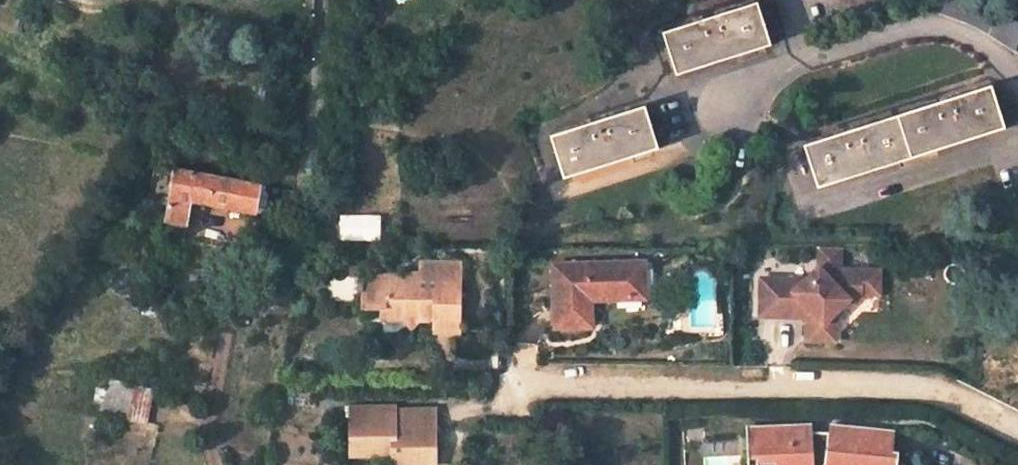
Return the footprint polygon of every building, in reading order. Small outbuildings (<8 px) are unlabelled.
[(676,75),(721,60),(772,44),(758,0),(756,0),(662,31),(676,75)] [(938,15),(986,31),(1016,53),(1017,54),(1017,23),(950,0),(944,0),(938,15)] [(818,188),(1005,126),(991,82),(943,98),(860,125),(804,144),(818,188)] [(597,119),(550,135),(564,180),(660,148),(644,104),(597,119)] [(254,204),(258,185),(159,166),(154,186),(173,190),(167,221),(184,224),(188,200),(236,209),(237,201),(254,204)] [(340,214),(339,239),(380,239),(380,214),(340,214)] [(828,339),(828,323),(838,313),(857,294),(880,294),(881,271),(844,270),(845,249),(823,248),(823,268),(810,278),(764,277),(764,315),(798,316),(797,311),(811,311),(811,316),(810,339),(828,339)] [(422,278),(406,277),(367,276),(367,282),(360,282),(359,290),(367,291),(367,306),(383,307),(383,319),(405,320),(413,328),(420,320),(437,321),(436,331),(461,332),(462,321),(458,321),(459,306),(462,306),(463,291),(459,290),(460,275),(462,275),(463,264),(423,263),(423,270),(422,278)] [(650,300),(649,264),(558,268),(562,332),(598,330),(597,304),(650,300)] [(423,270),(406,269),(406,277),(422,278),(423,270)] [(367,291),(359,290),(359,306),(367,306),(367,291)] [(367,319),(383,319),(383,307),(367,306),(367,319)] [(838,313),(828,323),(828,339),(839,339),(838,313)] [(147,421),(153,388),(109,379),(103,412),(147,421)] [(436,431),(396,431),(396,410),(353,410),(354,457),(395,457),(395,464),(436,464),(436,431)] [(396,410),(396,431),(436,431),(436,411),(396,410)] [(886,464),(903,464),(908,434),(837,429),(835,438),(817,437),(817,427),(753,429),(753,464),(886,464)]
